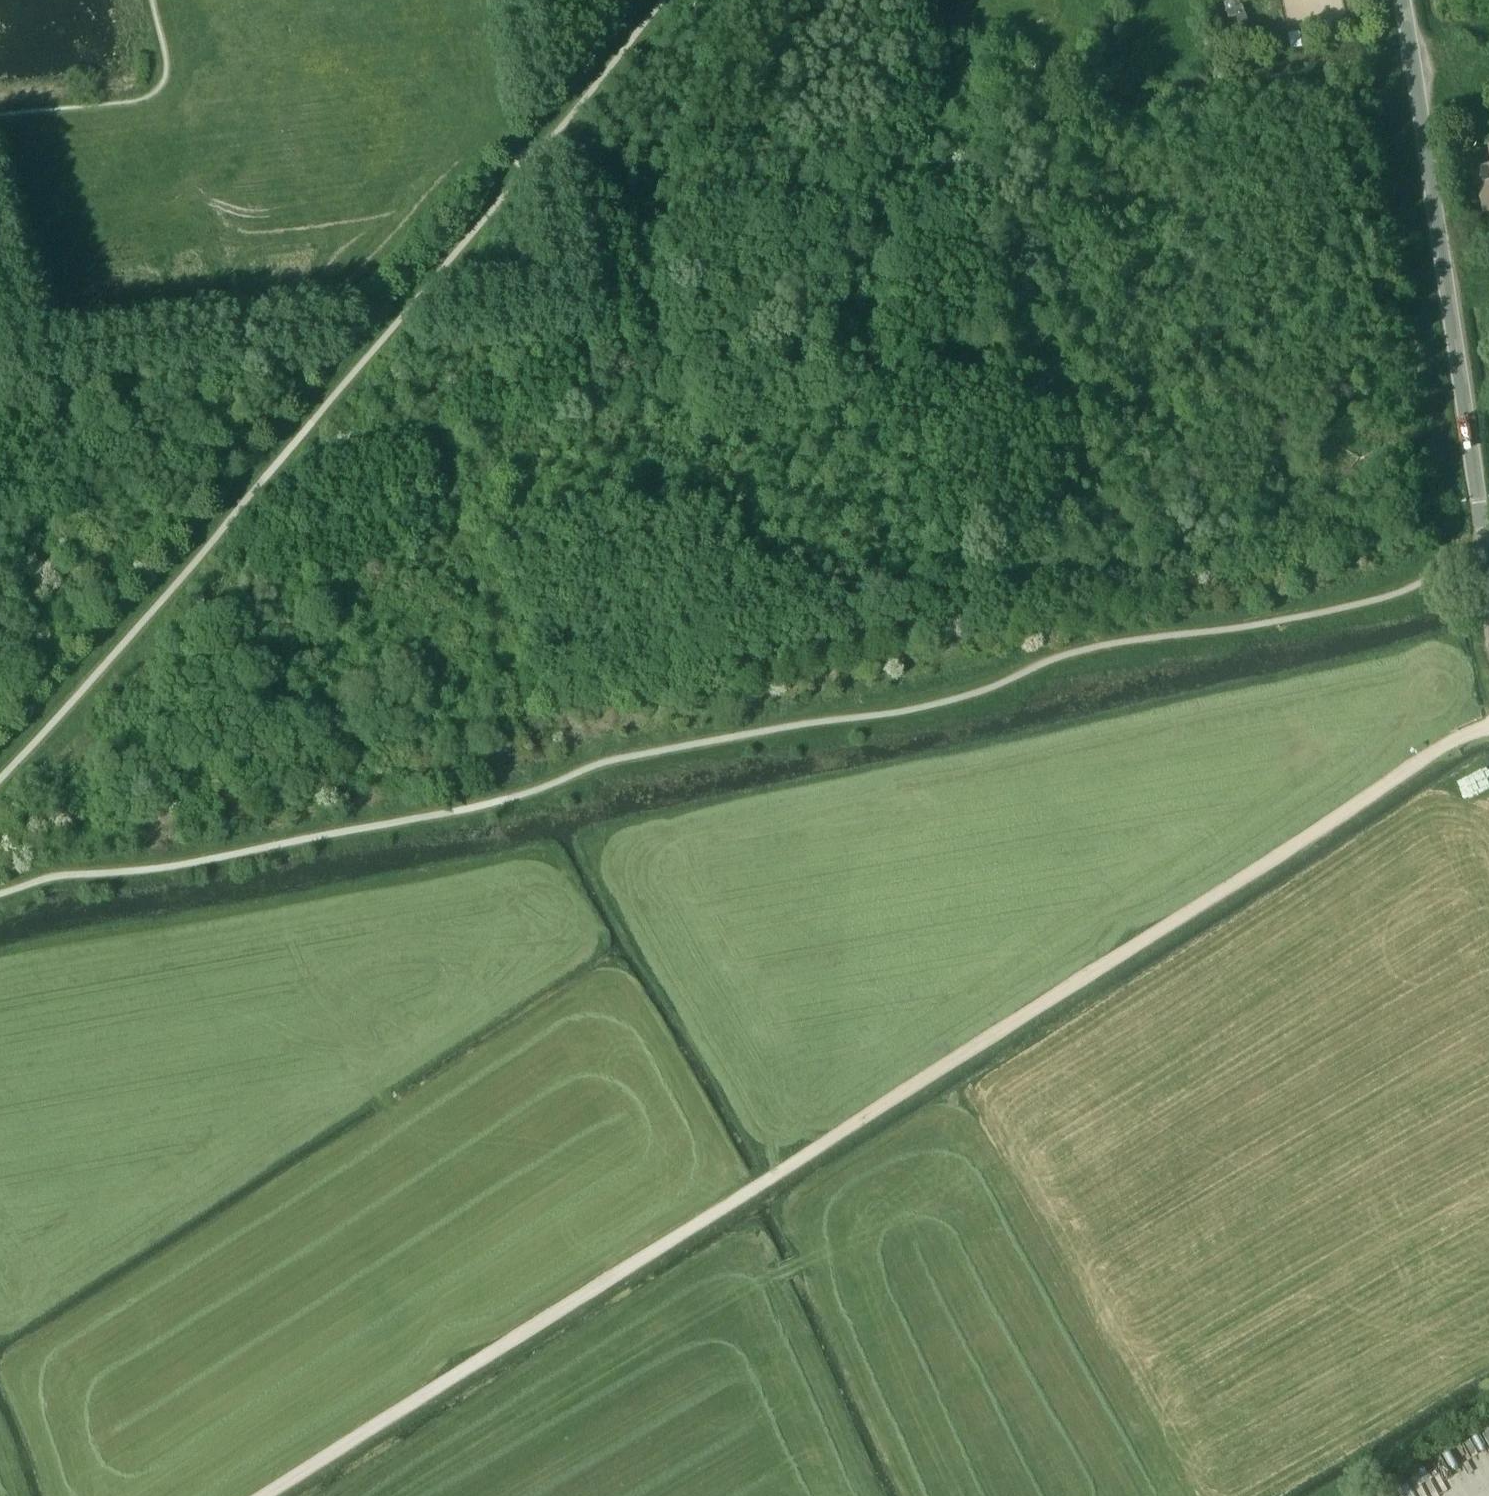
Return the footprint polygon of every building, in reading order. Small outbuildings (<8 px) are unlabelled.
[(1477,176),(1480,193),(1484,193),(1488,218),(1488,174),(1477,176)]
